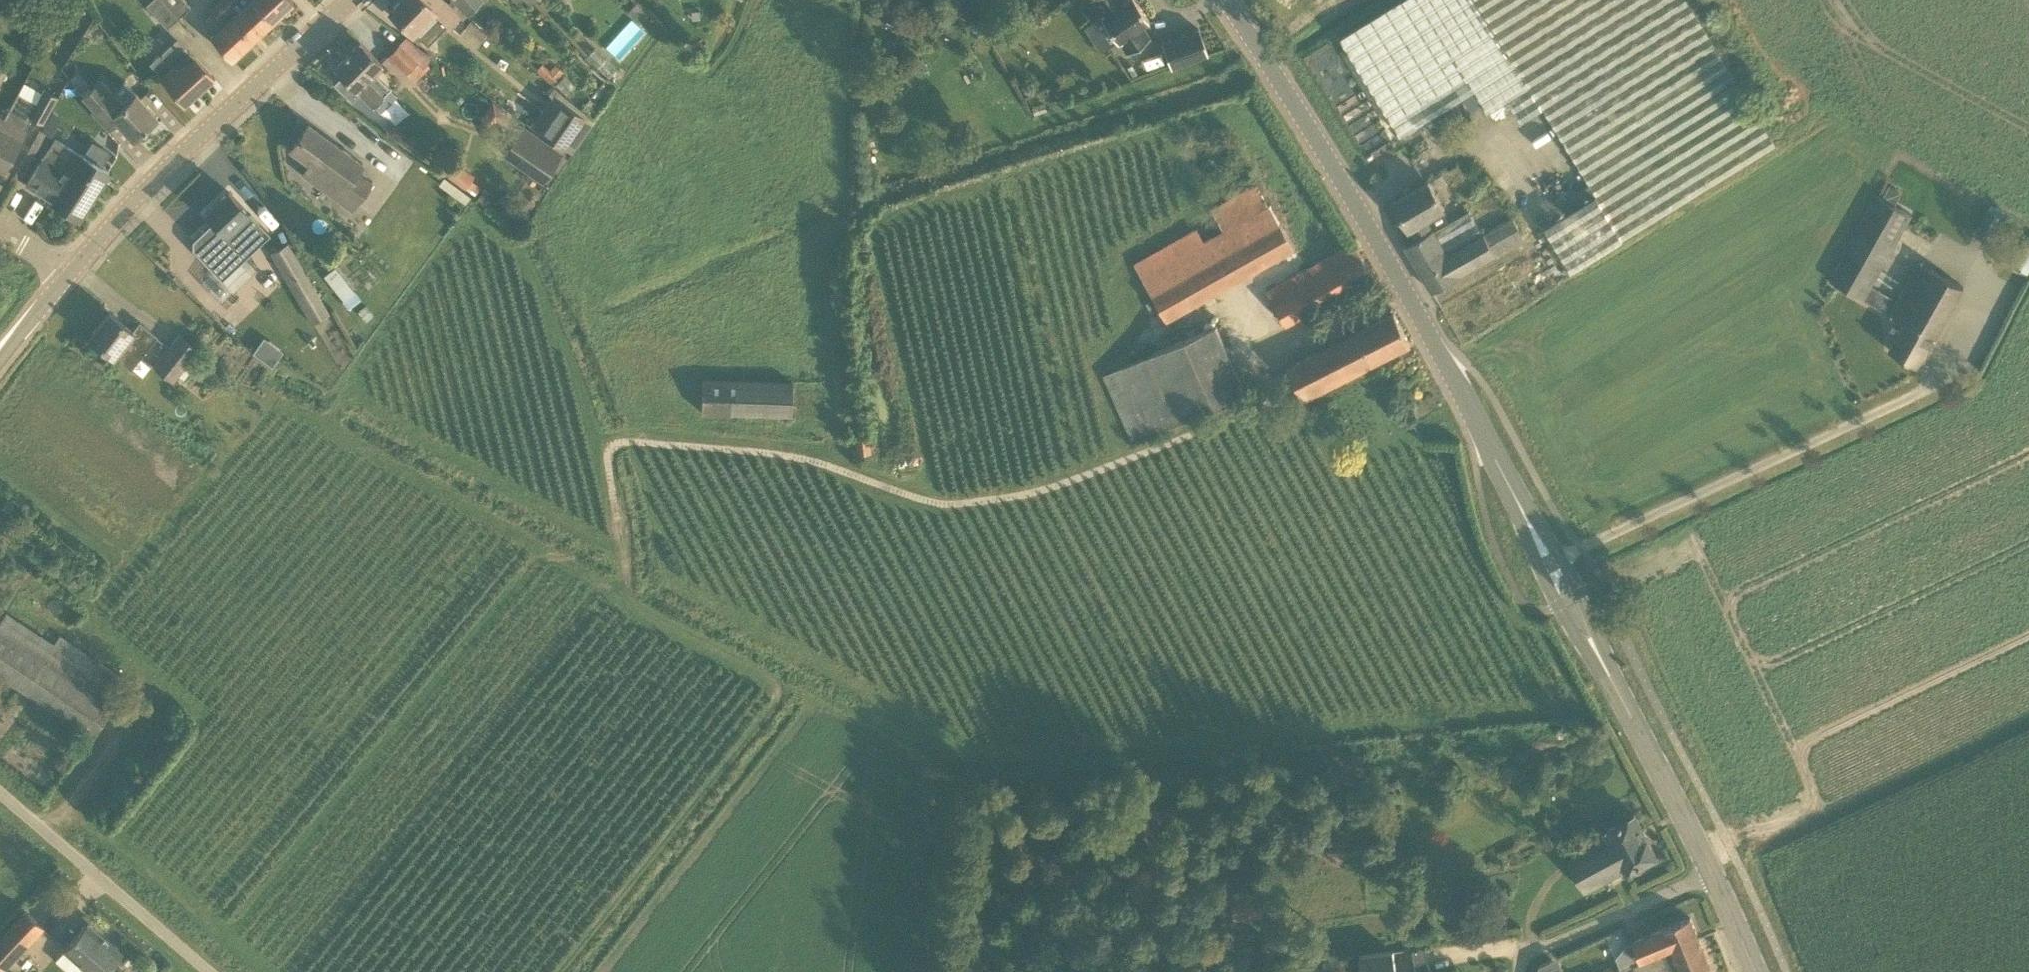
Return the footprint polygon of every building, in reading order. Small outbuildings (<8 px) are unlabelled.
[(178,17),(163,0),(150,0),(146,4),(167,27),(178,17)] [(184,0),(163,0),(178,17),(190,6),(184,0)] [(218,2),(231,16),(232,16),(252,38),(272,20),(255,0),(230,0),(220,0),(218,2)] [(272,20),(293,0),(255,0),(272,20)] [(444,0),(399,0),(390,10),(412,32),(414,30),(427,43),(447,22),(451,25),(460,16),(444,0)] [(467,14),(482,0),(454,0),(467,14)] [(1100,14),(1117,39),(1118,39),(1127,52),(1150,36),(1141,23),(1148,18),(1136,0),(1091,0),(1100,14)] [(1589,259),(1776,145),(1687,0),(1398,0),(1341,36),(1402,135),(1418,125),(1412,114),(1469,79),(1489,111),(1510,98),(1522,120),(1543,107),(1596,194),(1545,225),(1572,270),(1589,259)] [(231,16),(218,2),(211,9),(219,18),(221,16),(226,21),(211,35),(231,58),(252,38),(232,16),(231,16)] [(622,54),(643,28),(629,17),(608,44),(622,54)] [(470,19),(462,28),(480,43),(477,47),(492,59),(503,45),(470,19)] [(1170,67),(1208,53),(1198,28),(1161,42),(1170,67)] [(189,50),(177,37),(149,62),(161,76),(184,101),(212,75),(189,50)] [(424,62),(430,56),(405,37),(388,54),(407,72),(420,59),(424,62)] [(384,96),(367,79),(383,63),(360,40),(333,67),(341,75),(334,82),(351,99),(359,91),(374,106),(384,96)] [(8,68),(0,64),(0,83),(8,68)] [(157,120),(155,117),(157,115),(136,92),(123,103),(101,79),(82,96),(93,108),(91,111),(108,129),(117,120),(133,137),(145,126),(147,128),(157,120)] [(58,96),(44,88),(37,102),(18,92),(3,119),(0,125),(0,168),(3,170),(25,131),(24,130),(32,116),(44,122),(58,96)] [(564,149),(586,117),(552,94),(529,125),(564,149)] [(364,164),(363,163),(308,123),(290,149),(309,163),(302,172),(353,209),(373,182),(358,171),(364,164)] [(541,182),(562,152),(521,123),(500,153),(541,182)] [(82,155),(55,138),(41,160),(26,183),(53,200),(53,201),(78,217),(94,193),(109,170),(83,153),(82,155)] [(455,166),(447,179),(465,191),(473,179),(455,166)] [(1293,247),(1269,204),(1256,181),(1210,206),(1224,230),(1205,241),(1197,227),(1134,262),(1143,276),(1167,318),(1293,247)] [(1433,230),(1426,218),(1444,207),(1429,181),(1394,201),(1410,228),(1411,227),(1418,238),(1407,245),(1407,244),(1406,245),(1433,291),(1435,290),(1434,290),(1461,274),(1461,273),(1497,252),(1525,236),(1512,215),(1483,233),(1482,232),(1449,251),(1436,229),(1435,230),(1434,229),(1433,230)] [(471,198),(456,188),(451,195),(465,205),(471,198)] [(269,233),(229,190),(205,212),(213,221),(194,238),(194,247),(223,277),(269,233)] [(1886,311),(1893,299),(1871,286),(1912,214),(1878,195),(1830,280),(1886,311)] [(1286,323),(1374,274),(1354,241),(1268,290),(1286,323)] [(329,313),(289,243),(270,253),(310,324),(329,313)] [(1919,366),(1964,286),(1920,261),(1889,315),(1904,324),(1889,349),(1919,366)] [(335,265),(324,274),(344,299),(355,290),(335,265)] [(355,290),(344,299),(350,306),(361,297),(355,290)] [(133,330),(109,311),(89,336),(114,356),(130,368),(139,357),(156,335),(139,322),(133,330)] [(1305,398),(1411,344),(1394,312),(1289,366),(1289,365),(1288,366),(1305,398)] [(1216,327),(1104,375),(1133,442),(1245,394),(1216,327)] [(172,380),(198,350),(180,334),(154,365),(172,380)] [(250,353),(269,364),(279,348),(260,336),(250,353)] [(702,412),(792,415),(793,382),(704,379),(702,412)] [(869,434),(854,436),(856,454),(871,453),(869,434)] [(7,614),(0,624),(0,676),(93,736),(129,680),(59,635),(54,644),(7,614)] [(1625,869),(1656,853),(1635,813),(1605,829),(1608,836),(1568,858),(1585,890),(1625,869)] [(30,941),(44,927),(25,909),(0,937),(0,965),(4,969),(30,941)] [(1672,949),(1699,938),(1691,917),(1663,928),(1634,941),(1640,954),(1634,957),(1637,963),(1672,949)] [(109,966),(122,951),(87,920),(63,948),(91,971),(104,971),(109,966)] [(1710,965),(1711,965),(1699,938),(1672,949),(1637,963),(1634,964),(1637,971),(1654,971),(1656,971),(1656,970),(1664,967),(1666,971),(1713,971),(1710,965)] [(1361,957),(1361,962),(1362,971),(1396,971),(1396,968),(1394,953),(1391,953),(1361,957)] [(1537,971),(1557,971),(1552,959),(1538,965),(1537,971)] [(1415,965),(1418,971),(1434,971),(1430,963),(1415,965)] [(1348,964),(1277,971),(1349,971),(1348,964)]
